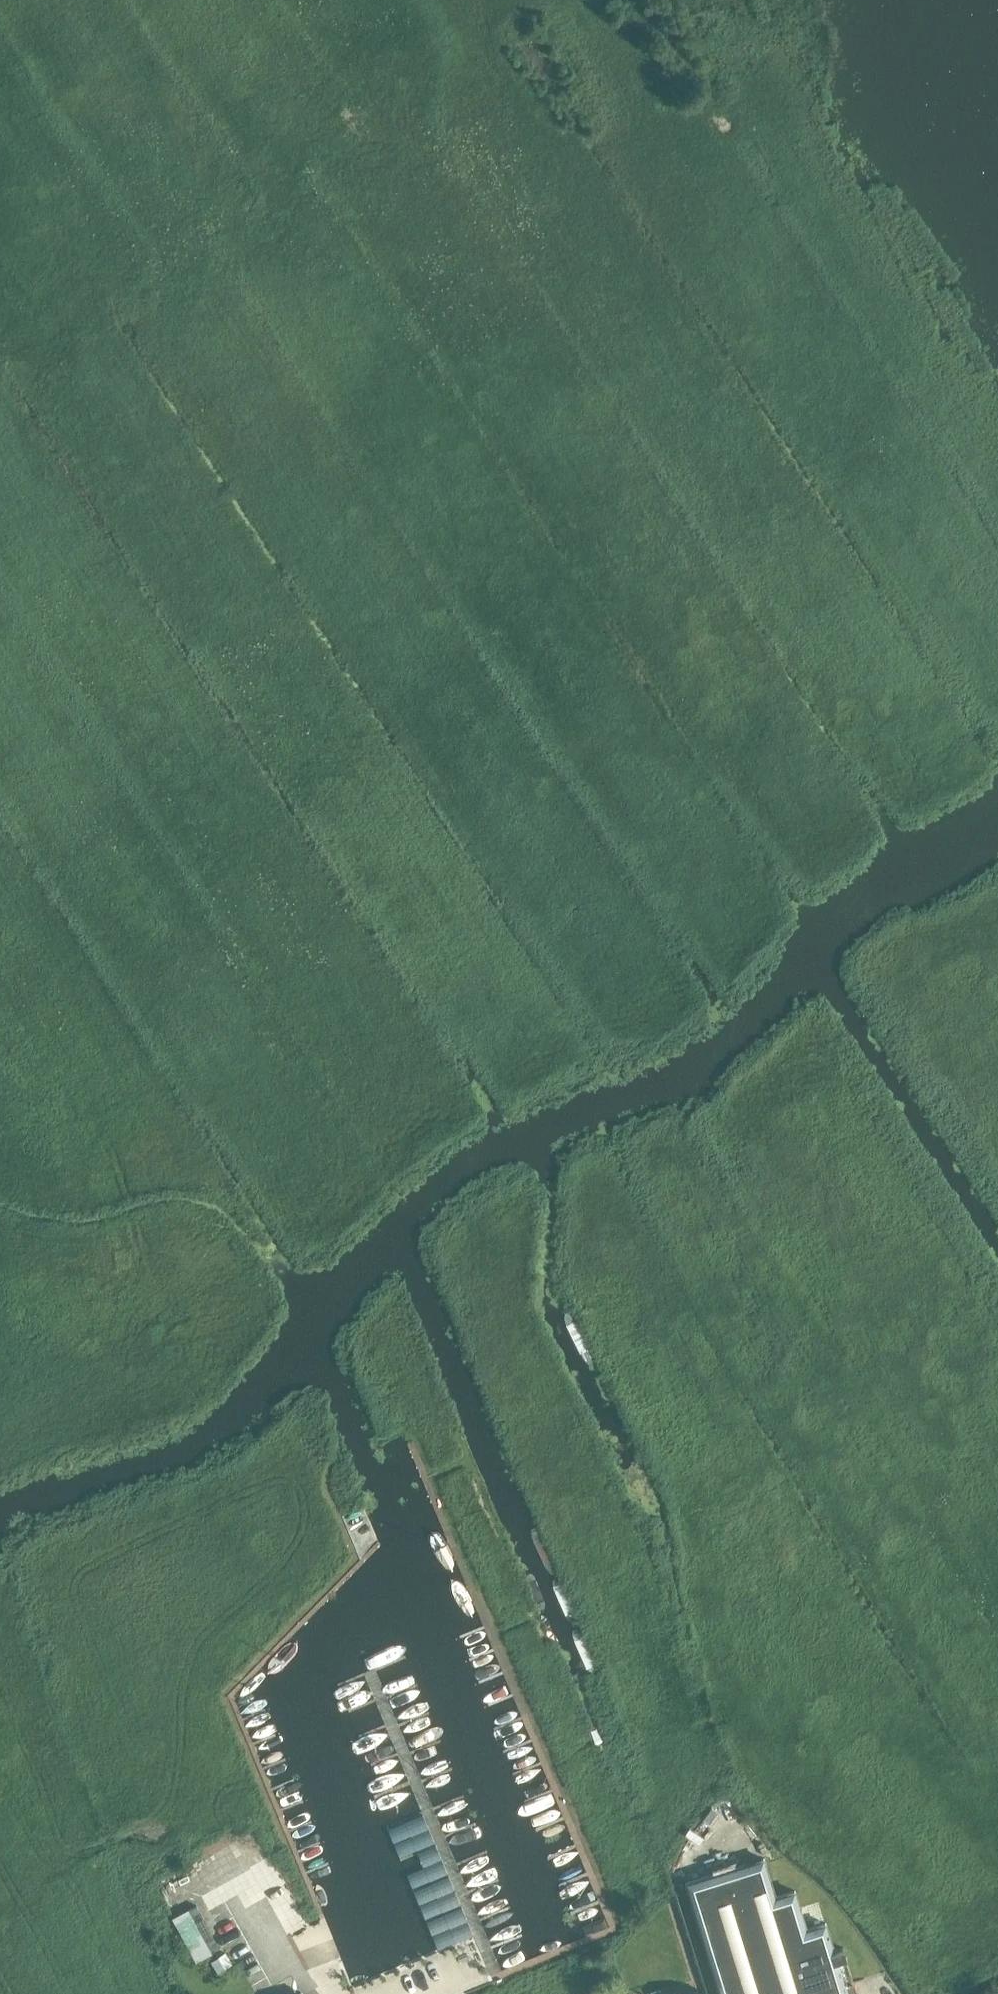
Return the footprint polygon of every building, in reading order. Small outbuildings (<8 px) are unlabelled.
[(686,1883),(719,1993),(856,1993),(845,1960),(842,1950),(834,1952),(826,1924),(807,1930),(795,1892),(776,1898),(765,1859),(686,1883)] [(197,1958),(221,1945),(208,1920),(200,1924),(190,1905),(174,1913),(197,1958)] [(225,1952),(211,1960),(218,1972),(232,1963),(225,1952)]
